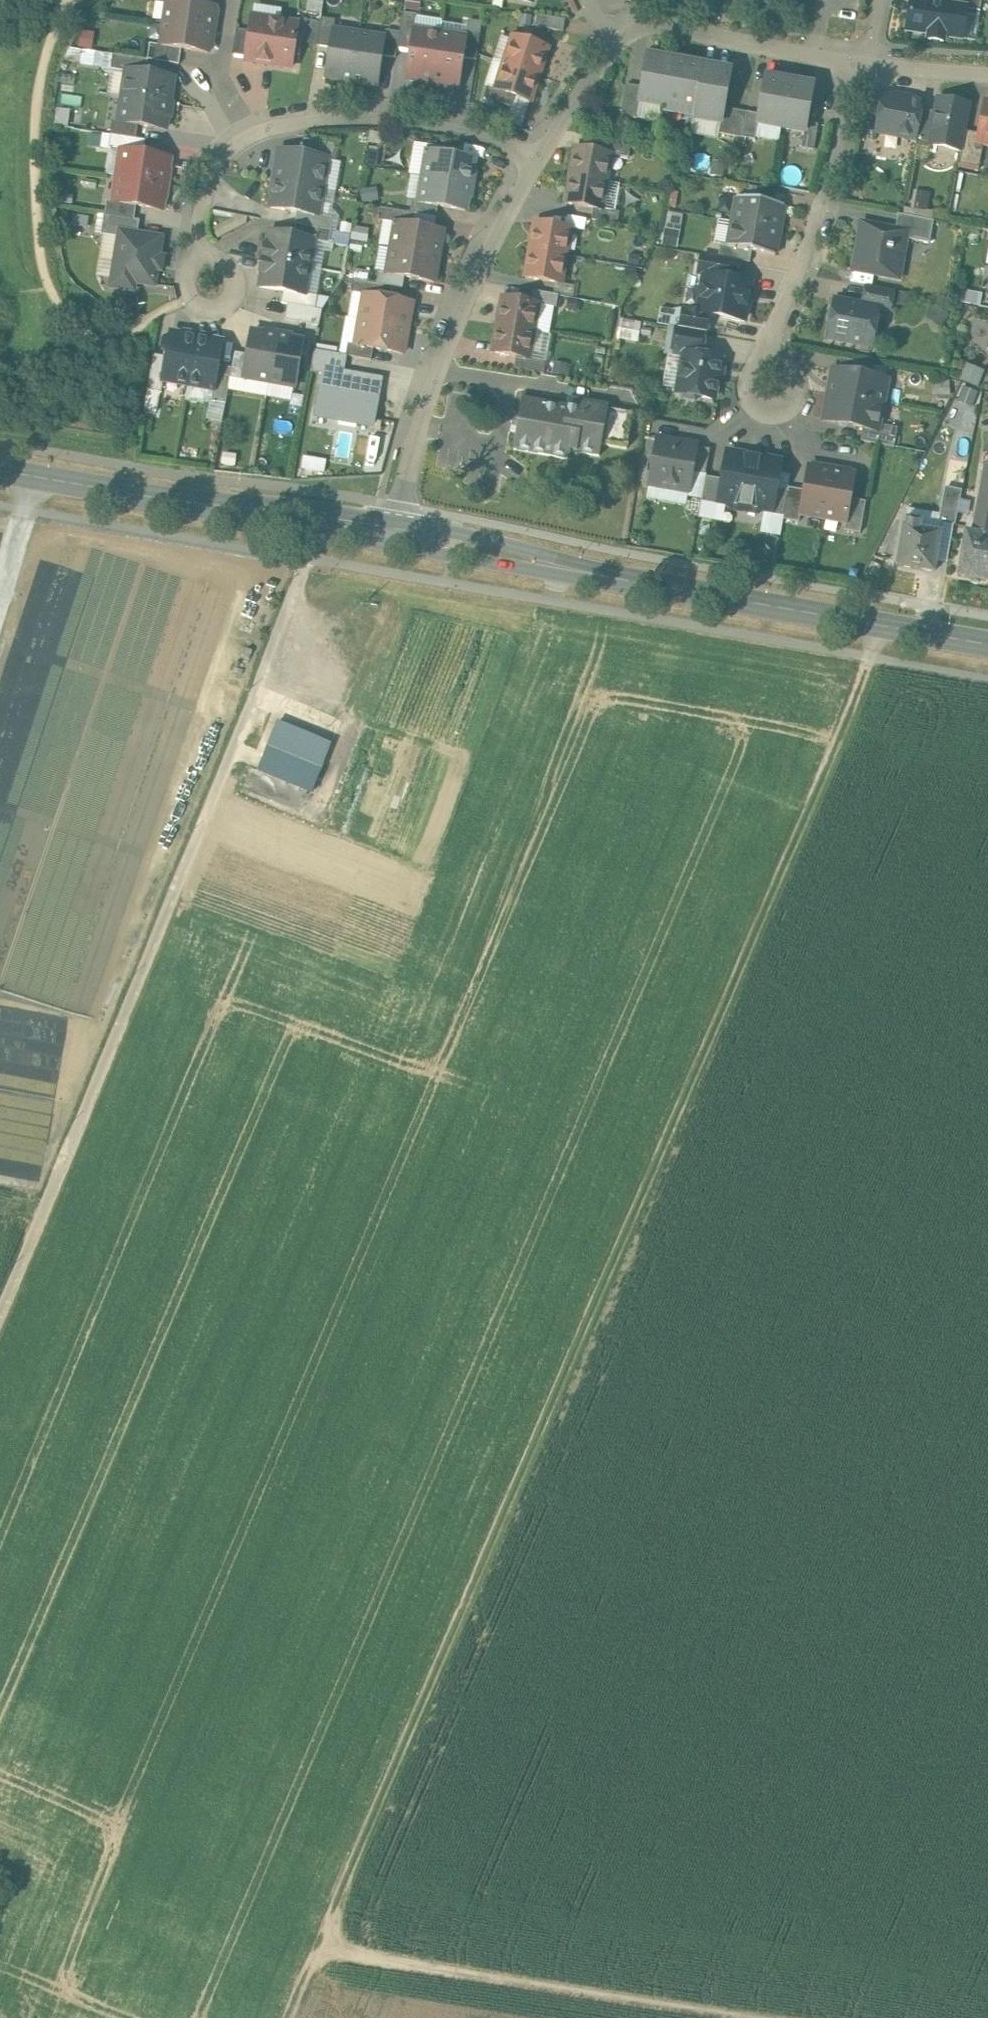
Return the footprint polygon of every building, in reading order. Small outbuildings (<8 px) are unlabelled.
[(172,0),(168,0),(164,22),(212,30),(215,7),(192,3),(172,0)] [(922,0),(911,0),(907,30),(929,33),(928,39),(944,41),(944,36),(962,38),(966,13),(966,7),(947,4),(922,0)] [(947,4),(966,7),(966,13),(979,15),(982,0),(947,0),(947,4)] [(417,15),(403,13),(400,32),(397,48),(411,50),(414,31),(417,15)] [(565,19),(538,15),(536,27),(563,31),(565,19)] [(298,24),(252,17),(250,31),(246,57),(246,61),(291,68),(298,24)] [(335,20),(321,18),(317,46),(331,48),(333,30),(334,30),(335,20)] [(212,30),(164,22),(161,45),(161,46),(181,49),(208,53),(212,30)] [(481,24),(468,22),(466,32),(480,34),(481,24)] [(250,31),(236,29),(232,55),(246,57),(250,31)] [(334,30),(333,30),(331,48),(326,77),(352,81),(359,34),(334,30)] [(400,32),(385,30),(384,38),(382,56),(396,58),(397,48),(400,32)] [(414,31),(411,50),(407,78),(420,80),(420,82),(432,84),(440,34),(414,31)] [(480,34),(466,32),(465,38),(462,58),(476,60),(480,34)] [(384,38),(359,34),(352,81),(377,85),(382,56),(384,38)] [(465,38),(440,34),(432,84),(444,86),(444,84),(458,86),(462,58),(465,38)] [(547,48),(513,37),(505,63),(539,74),(547,48)] [(161,45),(150,44),(147,60),(148,60),(179,65),(181,49),(161,46),(161,45)] [(147,60),(113,54),(110,69),(126,72),(126,70),(146,73),(148,60),(147,60)] [(673,60),(647,56),(642,87),(639,103),(640,103),(665,107),(673,60)] [(702,65),(673,60),(665,107),(664,111),(694,116),(702,65)] [(539,74),(505,63),(496,89),(496,90),(514,96),(530,101),(539,74)] [(730,70),(702,65),(694,116),(693,118),(720,123),(721,123),(723,108),(730,70)] [(146,73),(126,70),(126,72),(122,96),(170,104),(174,77),(146,73)] [(789,81),(766,77),(759,114),(757,124),(758,124),(781,128),(789,81)] [(813,85),(789,81),(781,128),(804,132),(806,122),(813,85)] [(642,87),(626,85),(621,116),(637,119),(640,103),(639,103),(642,87)] [(514,96),(496,90),(496,89),(488,87),(484,99),(510,107),(514,96)] [(903,98),(882,94),(875,132),(916,139),(922,109),(924,102),(911,100),(912,98),(903,96),(903,98)] [(170,104),(122,96),(118,122),(138,125),(166,129),(170,104)] [(970,106),(937,99),(935,112),(928,144),(930,144),(961,150),(965,131),(970,106)] [(986,103),(982,127),(980,127),(979,134),(977,144),(983,145),(987,146),(987,103),(986,103)] [(747,112),(723,108),(721,123),(720,123),(718,133),(743,138),(747,112)] [(935,112),(922,109),(916,139),(915,145),(929,147),(930,144),(928,144),(935,112)] [(759,114),(747,112),(743,138),(755,140),(758,124),(757,124),(759,114)] [(118,122),(112,121),(110,135),(111,135),(136,139),(138,125),(118,122)] [(818,125),(806,122),(804,132),(801,148),(814,150),(818,125)] [(979,134),(965,131),(961,150),(962,150),(959,164),(979,167),(983,145),(977,144),(979,134)] [(110,135),(103,134),(102,148),(109,149),(111,135),(110,135)] [(136,139),(111,135),(109,149),(122,151),(143,154),(145,140),(136,139)] [(335,145),(304,139),(301,155),(328,159),(328,160),(332,161),(335,145)] [(631,145),(605,141),(603,153),(611,154),(628,158),(631,145)] [(603,153),(575,148),(570,175),(606,182),(611,154),(603,153)] [(143,154),(122,151),(118,176),(165,184),(169,158),(143,154)] [(301,155),(279,151),(273,182),(322,191),(328,160),(328,159),(301,155)] [(475,159),(427,151),(423,176),(472,185),(474,173),(472,173),(475,159)] [(606,182),(570,175),(566,203),(594,208),(601,209),(606,182)] [(165,184),(118,176),(114,202),(136,206),(161,210),(165,184)] [(472,185),(423,176),(418,202),(438,206),(466,211),(468,197),(470,197),(472,185)] [(322,191),(273,182),(271,194),(273,195),(271,208),(297,213),(318,216),(318,215),(322,191)] [(784,205),(737,197),(732,222),(780,230),(784,205)] [(136,206),(114,202),(107,201),(105,215),(134,220),(134,219),(136,206)] [(438,206),(418,202),(412,201),(410,213),(415,214),(436,217),(438,206)] [(410,213),(380,208),(378,220),(395,223),(396,222),(413,225),(415,214),(410,213)] [(619,212),(601,209),(594,208),(592,220),(617,224),(619,212)] [(678,245),(684,213),(669,210),(663,242),(678,245)] [(333,218),(318,215),(318,216),(297,213),(295,224),(296,225),(330,231),(333,218)] [(934,221),(898,214),(895,229),(908,232),(907,239),(929,243),(934,221)] [(105,215),(104,215),(101,234),(119,237),(120,231),(138,234),(140,220),(134,219),(134,220),(105,215)] [(568,217),(566,227),(571,228),(584,231),(586,220),(568,217)] [(413,225),(396,222),(395,223),(391,248),(438,256),(443,231),(413,225)] [(566,227),(535,222),(530,250),(566,256),(571,228),(566,227)] [(780,230),(732,222),(728,247),(775,255),(780,230)] [(895,229),(861,223),(852,270),(899,279),(907,239),(908,232),(895,229)] [(330,231),(296,225),(294,236),(314,240),(314,241),(329,244),(331,231),(330,231)] [(138,234),(120,231),(119,237),(111,287),(134,290),(135,282),(154,285),(162,238),(138,234)] [(294,236),(269,232),(267,245),(264,245),(262,259),(309,268),(314,241),(314,240),(294,236)] [(438,256),(391,248),(387,273),(387,274),(404,277),(434,282),(438,256)] [(566,256),(530,250),(525,277),(554,282),(561,283),(566,256)] [(738,261),(702,255),(699,276),(704,277),(704,276),(734,281),(738,261)] [(309,268),(262,259),(260,273),(262,274),(260,287),(284,291),(305,295),(305,294),(309,268)] [(404,277),(387,274),(387,273),(379,272),(377,284),(384,286),(402,289),(404,277)] [(734,281),(704,276),(704,277),(698,311),(698,312),(708,314),(743,320),(750,284),(734,281)] [(377,284),(353,280),(351,292),(364,295),(365,294),(382,297),(384,286),(377,284)] [(572,298),(575,286),(561,283),(554,282),(552,294),(558,295),(572,298)] [(893,290),(866,285),(863,305),(879,308),(878,309),(889,311),(893,290)] [(318,296),(305,294),(305,295),(284,291),(282,303),(288,304),(315,309),(318,296)] [(552,294),(533,291),(531,302),(538,304),(556,307),(558,295),(552,294)] [(382,297),(365,294),(364,295),(360,320),(407,328),(412,303),(382,297)] [(531,302),(503,298),(498,325),(533,331),(538,304),(531,302)] [(863,305),(833,299),(829,318),(831,318),(827,339),(857,345),(860,349),(869,351),(875,346),(877,338),(874,333),(878,309),(879,308),(863,305)] [(315,309),(288,304),(285,319),(287,320),(312,325),(315,309)] [(680,308),(672,310),(660,308),(657,325),(677,328),(681,328),(684,309),(680,308)] [(698,311),(684,309),(681,328),(705,333),(708,314),(698,312),(698,311)] [(637,341),(642,322),(621,317),(617,337),(637,341)] [(407,328),(360,320),(356,345),(373,349),(403,354),(407,328)] [(533,331),(498,325),(493,353),(517,357),(528,359),(529,359),(533,331)] [(681,328),(677,328),(672,356),(684,358),(685,353),(701,356),(705,333),(681,328)] [(278,334),(266,332),(265,334),(252,332),(248,355),(243,379),(244,379),(269,383),(278,334)] [(185,336),(171,334),(167,358),(163,381),(188,385),(197,336),(185,334),(185,336)] [(303,341),(290,338),(290,336),(278,334),(269,383),(295,388),(303,341)] [(209,338),(197,336),(188,385),(211,389),(211,391),(213,391),(214,391),(218,366),(222,343),(209,340),(209,338)] [(373,349),(356,345),(348,344),(346,356),(371,360),(373,349)] [(383,378),(344,371),(346,356),(314,351),(310,372),(321,374),(313,418),(373,430),(383,378)] [(248,355),(235,353),(232,369),(230,379),(244,381),(244,379),(243,379),(248,355)] [(701,356),(685,353),(684,358),(678,393),(680,393),(683,398),(695,400),(700,397),(714,399),(720,360),(701,356)] [(167,358),(154,355),(147,391),(161,393),(163,381),(167,358)] [(546,362),(529,359),(528,359),(517,357),(514,369),(544,374),(546,362)] [(874,365),(841,358),(838,370),(872,376),(874,365)] [(232,369),(218,366),(214,391),(213,391),(212,402),(226,404),(230,379),(232,369)] [(838,370),(832,369),(828,395),(883,405),(887,379),(872,376),(838,370)] [(981,376),(965,369),(960,380),(977,387),(981,376)] [(883,405),(828,395),(823,420),(863,428),(878,431),(879,424),(883,405)] [(578,408),(522,399),(518,423),(512,422),(510,433),(516,434),(513,450),(568,460),(570,451),(599,457),(601,445),(608,410),(608,406),(579,400),(578,408)] [(633,414),(608,410),(601,445),(627,449),(633,414)] [(898,428),(879,424),(878,431),(863,428),(861,440),(894,447),(898,428)] [(696,447),(657,440),(649,484),(688,491),(692,473),(696,447)] [(710,450),(696,447),(692,473),(705,475),(710,450)] [(754,457),(727,453),(722,480),(719,502),(720,502),(729,503),(732,508),(745,510),(754,457)] [(781,462),(754,457),(745,510),(758,512),(762,509),(771,511),(772,511),(776,489),(781,462)] [(984,464),(974,521),(987,524),(987,465),(984,464)] [(831,471),(808,467),(804,490),(800,514),(823,518),(831,471)] [(854,475),(831,471),(823,518),(846,522),(850,499),(854,475)] [(722,480),(706,477),(701,502),(719,505),(720,502),(719,502),(722,480)] [(804,490),(789,488),(783,519),(799,522),(800,514),(804,490)] [(787,491),(776,489),(772,511),(771,511),(770,514),(783,516),(787,491)] [(959,500),(948,498),(946,508),(939,506),(936,521),(954,525),(959,500)] [(866,501),(850,499),(846,522),(844,530),(860,533),(866,501)] [(929,507),(914,504),(912,516),(927,519),(929,507)] [(940,534),(920,530),(921,521),(906,519),(904,528),(897,566),(933,572),(935,559),(936,559),(938,547),(937,547),(940,534)] [(974,521),(972,533),(965,532),(958,577),(987,582),(987,524),(974,521)] [(278,722),(257,771),(311,794),(332,744),(278,722)]
